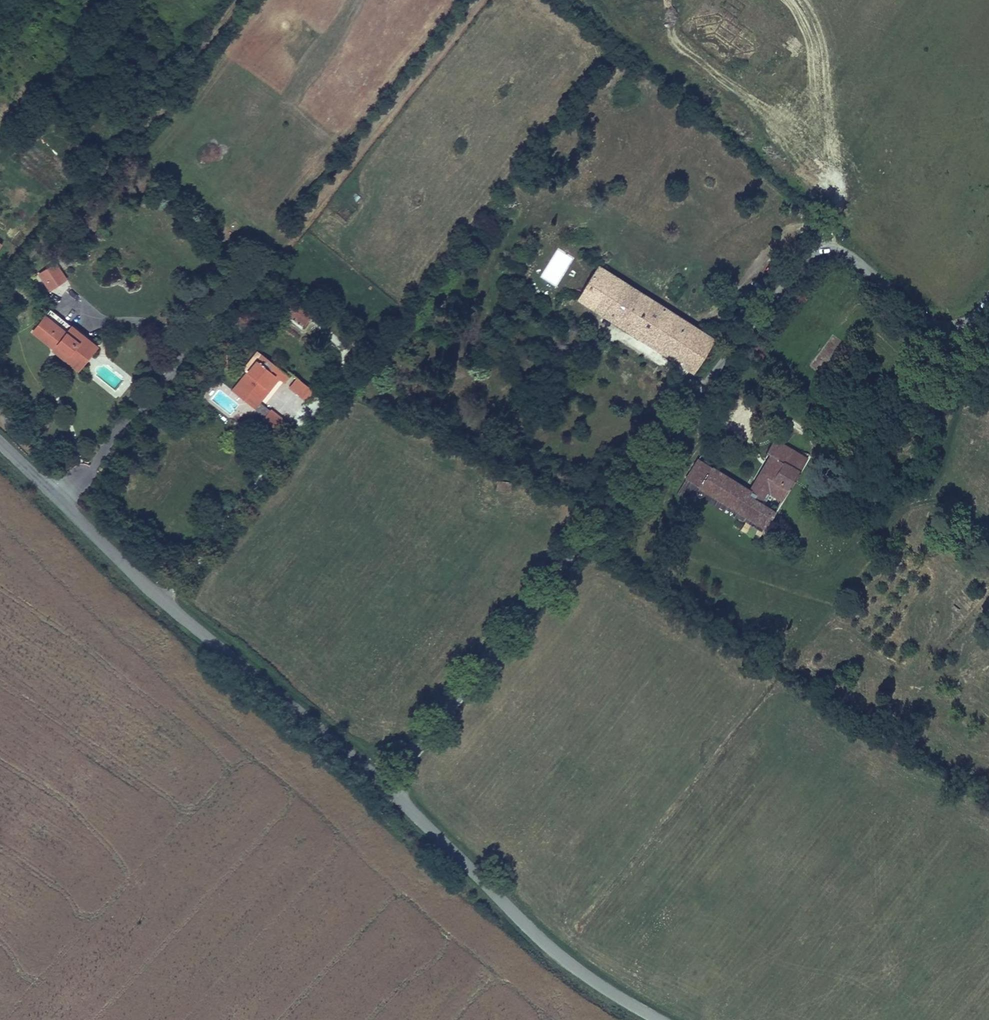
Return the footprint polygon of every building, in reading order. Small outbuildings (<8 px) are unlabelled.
[(56,263),(38,274),(48,291),(67,280),(56,263)] [(648,330),(641,340),(683,366),(690,356),(679,349),(693,327),(595,265),(574,296),(621,326),(628,317),(648,330)] [(298,305),(289,317),(303,328),(313,315),(298,305)] [(44,316),(30,333),(52,350),(54,347),(67,357),(84,336),(70,325),(64,332),(44,316)] [(628,317),(621,326),(641,340),(648,330),(628,317)] [(715,341),(693,327),(679,349),(690,356),(683,366),(694,373),(715,341)] [(77,372),(97,347),(84,336),(67,357),(54,347),(52,350),(51,351),(77,372)] [(285,384),(290,377),(261,354),(246,373),(245,373),(236,384),(260,403),(279,380),(285,384)] [(308,401),(314,393),(297,379),(290,388),(308,401)] [(254,410),(260,403),(236,384),(231,391),(254,410)] [(260,403),(254,410),(264,418),(270,411),(260,403)] [(264,418),(263,420),(281,435),(290,424),(272,409),(270,411),(264,418)] [(766,527),(778,509),(765,501),(770,491),(784,500),(805,465),(809,459),(777,439),(772,447),(768,455),(771,457),(750,490),(713,467),(718,459),(704,450),(686,479),(766,527)] [(511,491),(512,481),(496,480),(496,490),(511,491)] [(686,481),(677,497),(689,503),(698,488),(686,481)] [(765,501),(778,509),(784,500),(770,491),(765,501)]
